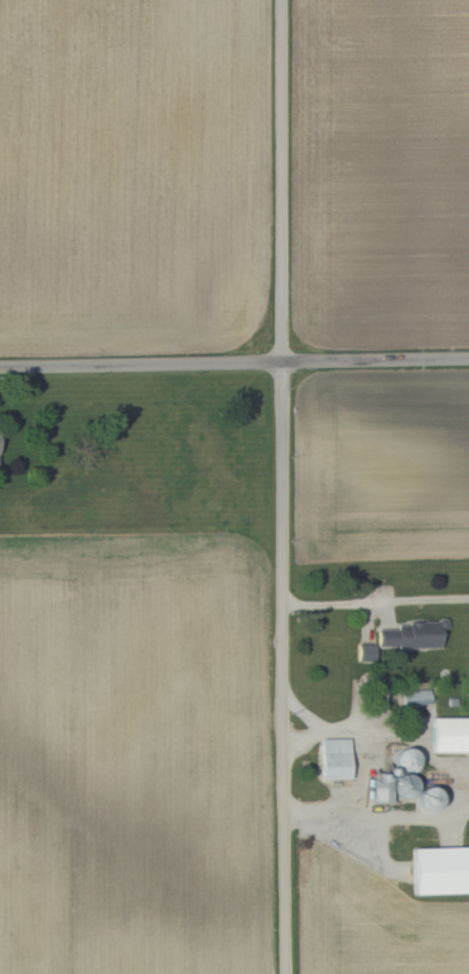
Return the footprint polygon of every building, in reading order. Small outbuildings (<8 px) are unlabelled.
[(375,625),(375,646),(432,645),(432,640),(438,640),(438,628),(429,628),(429,624),(375,625)] [(357,643),(358,657),(373,657),(373,643),(357,643)] [(403,705),(429,702),(428,688),(401,690),(403,705)] [(430,716),(430,751),(468,751),(468,716),(430,716)] [(319,738),(320,778),(349,778),(348,738),(319,738)] [(411,895),(468,893),(468,845),(410,847),(411,895)]
